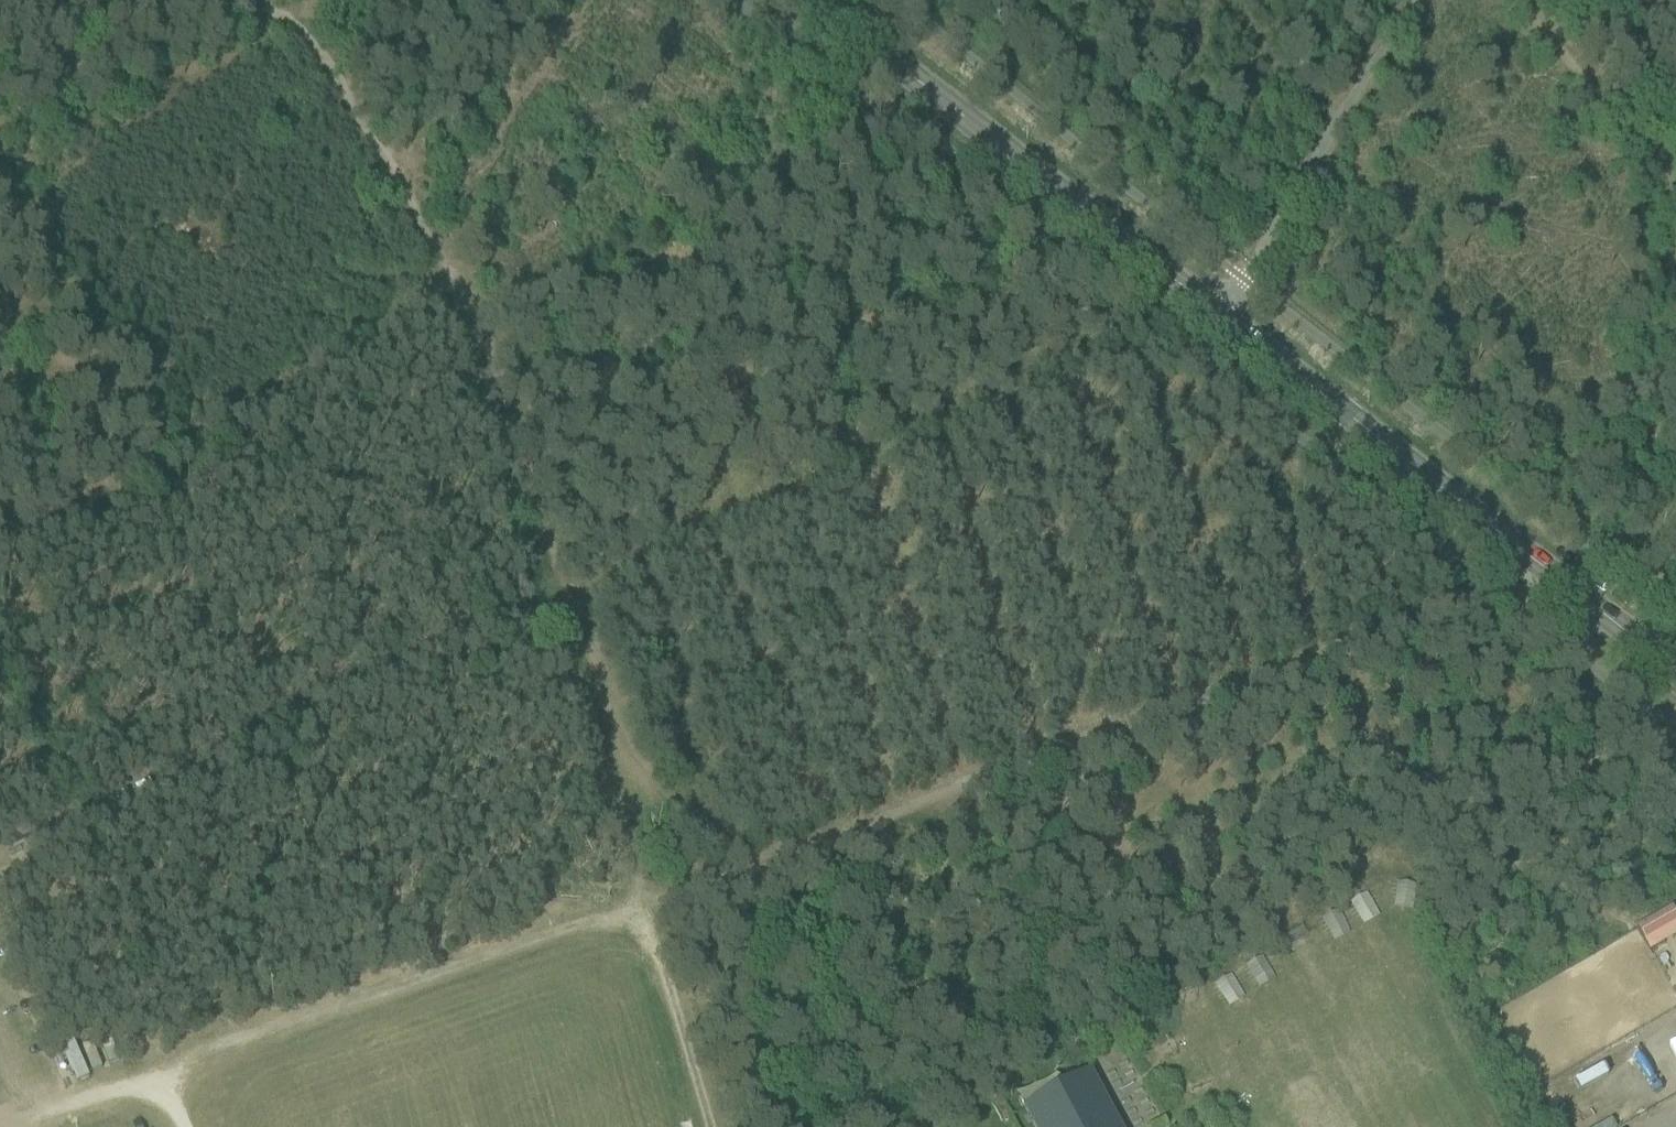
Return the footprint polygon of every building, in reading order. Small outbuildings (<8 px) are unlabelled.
[(1637,929),(1644,942),(1650,951),(1675,936),(1675,913),(1673,907),(1637,929)] [(68,1055),(75,1079),(86,1076),(78,1052),(68,1055)] [(1091,1070),(1024,1107),(1035,1126),(1121,1126),(1091,1070)]
